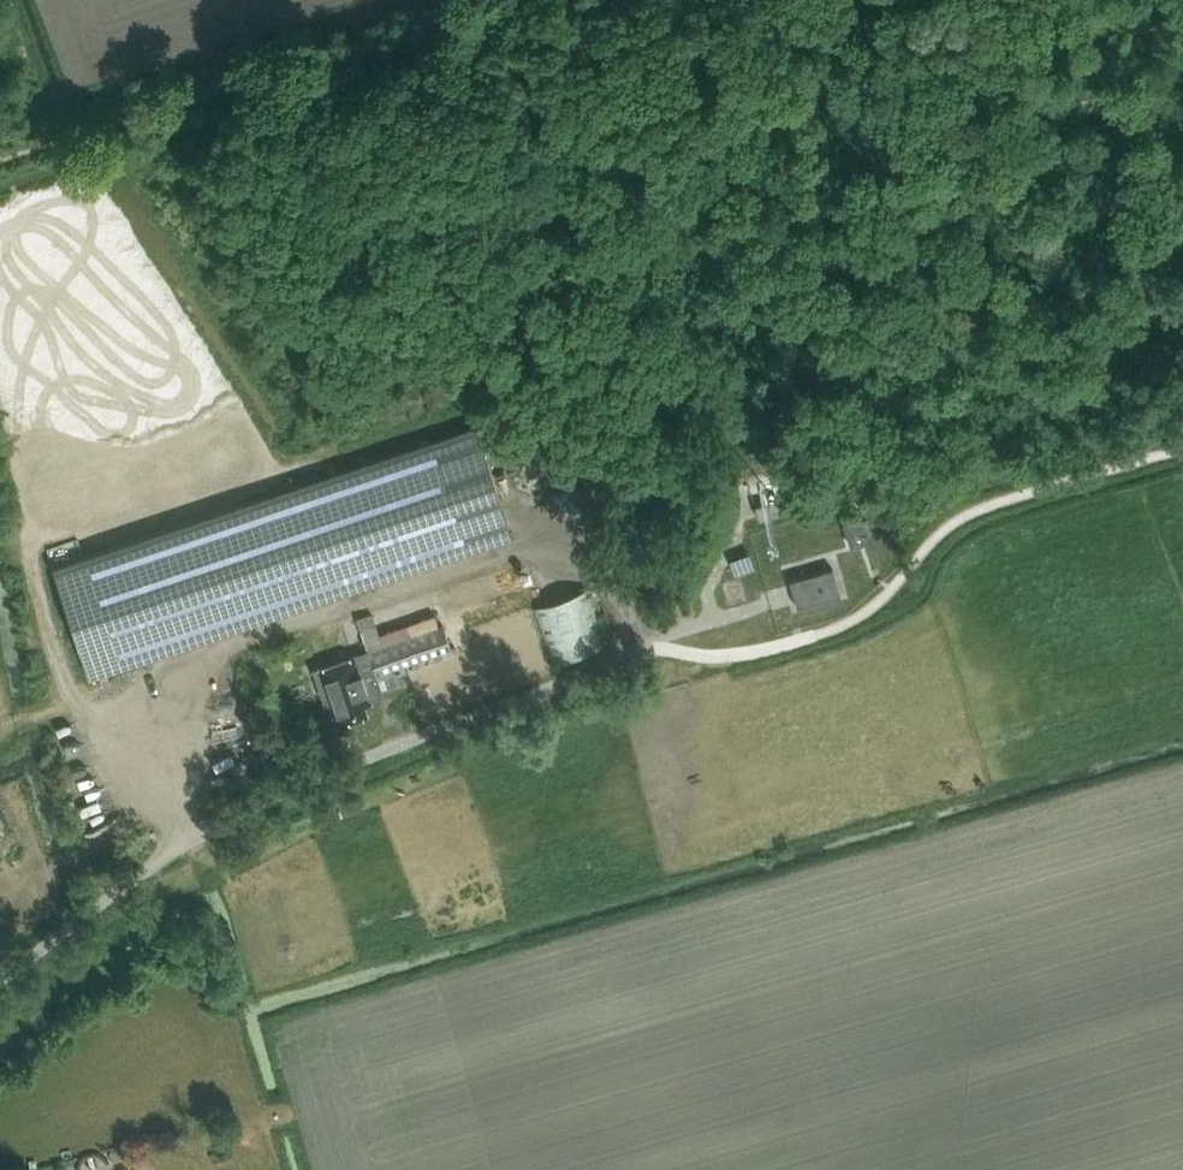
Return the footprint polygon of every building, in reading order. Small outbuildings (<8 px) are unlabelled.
[(90,676),(511,536),(475,426),(53,567),(90,676)] [(758,518),(782,511),(778,498),(754,504),(758,518)] [(873,539),(866,518),(845,524),(851,545),(873,539)] [(841,595),(833,568),(790,581),(797,607),(841,595)] [(370,651),(314,670),(325,700),(329,699),(334,714),(342,712),(345,721),(368,713),(365,704),(372,702),(368,690),(381,686),(379,678),(453,653),(443,625),(384,645),(373,614),(359,619),(370,651)]
